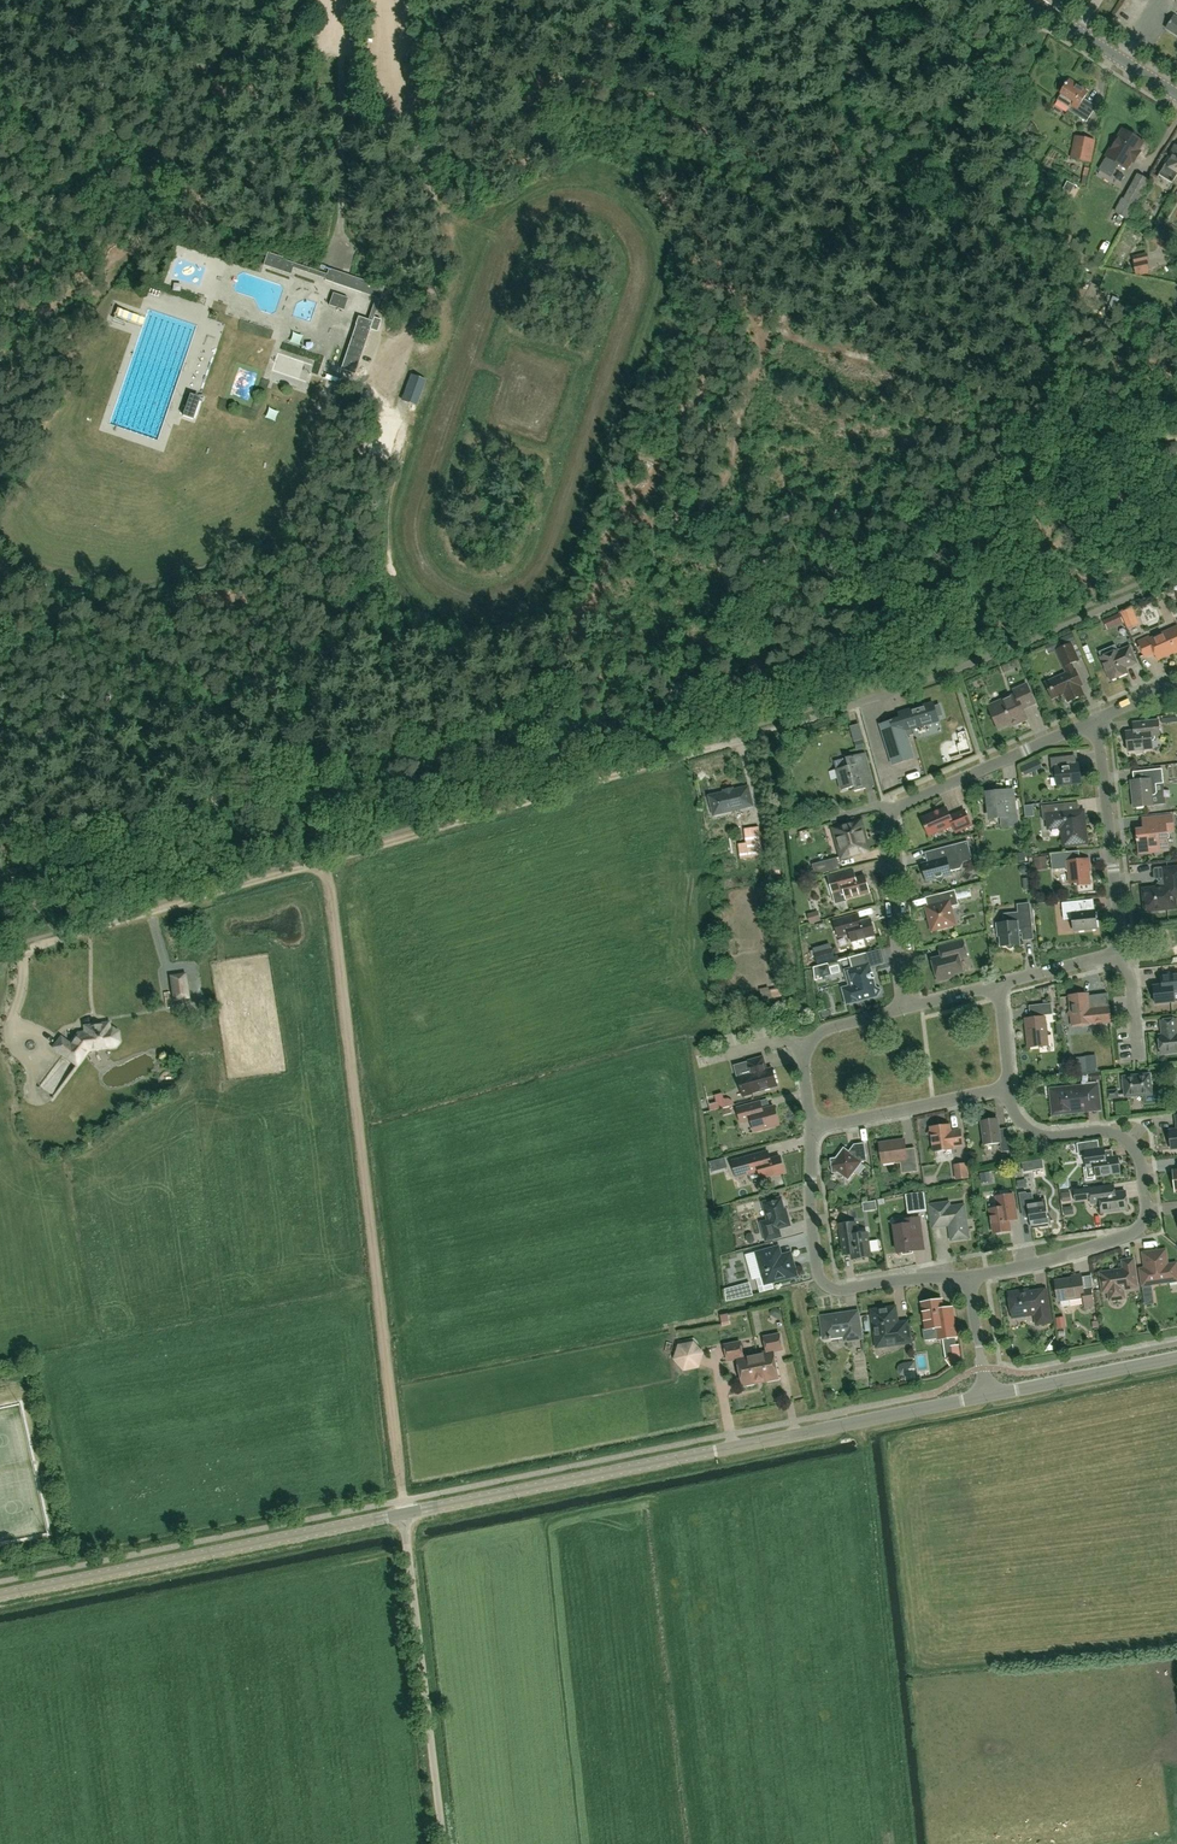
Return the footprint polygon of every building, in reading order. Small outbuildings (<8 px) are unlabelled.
[(1126,11),(1138,17),(1141,11),(1128,5),(1126,11)] [(1174,16),(1166,28),(1176,35),(1176,18),(1174,16)] [(1056,101),(1070,109),(1069,111),(1087,122),(1096,107),(1084,99),(1088,93),(1069,80),(1061,93),(1056,101)] [(1149,145),(1160,139),(1157,133),(1153,135),(1149,126),(1141,130),(1149,145)] [(1112,163),(1113,160),(1127,169),(1131,163),(1140,149),(1144,142),(1137,138),(1136,135),(1133,133),(1130,134),(1123,130),(1107,157),(1106,156),(1106,159),(1096,156),(1091,177),(1101,180),(1101,182),(1111,184),(1115,164),(1112,163)] [(1091,163),(1096,140),(1075,136),(1070,159),(1091,163)] [(1173,183),(1176,177),(1176,146),(1159,175),(1173,183)] [(1128,220),(1149,181),(1138,174),(1124,199),(1122,198),(1114,213),(1128,220)] [(1176,236),(1176,229),(1161,219),(1157,226),(1176,237),(1176,236)] [(1173,244),(1176,237),(1157,226),(1153,232),(1173,244)] [(1176,247),(1169,243),(1157,235),(1153,242),(1172,254),(1176,247)] [(276,256),(268,253),(264,265),(272,268),(274,262),(276,256)] [(1135,265),(1133,266),(1136,275),(1139,274),(1140,276),(1149,273),(1149,272),(1150,271),(1147,260),(1149,260),(1146,253),(1132,256),(1135,265)] [(329,269),(325,280),(332,283),(333,280),(339,282),(342,273),(329,269)] [(382,302),(379,311),(385,313),(388,304),(382,302)] [(359,363),(369,334),(370,329),(377,331),(381,320),(374,318),(373,321),(358,317),(356,325),(346,355),(354,358),(349,372),(355,374),(359,363)] [(410,375),(401,401),(416,406),(426,380),(410,375)] [(190,394),(187,406),(183,416),(193,420),(201,398),(190,394)] [(380,427),(377,441),(399,447),(402,433),(380,427)] [(1135,616),(1130,618),(1134,630),(1140,628),(1135,616)] [(1173,636),(1170,631),(1169,630),(1161,633),(1161,635),(1150,640),(1149,637),(1138,641),(1145,657),(1155,652),(1158,659),(1174,651),(1175,653),(1176,652),(1176,634),(1173,636)] [(1048,654),(1057,650),(1064,667),(1065,666),(1068,673),(1046,683),(1053,699),(1060,696),(1059,695),(1064,693),(1068,701),(1083,695),(1076,678),(1078,677),(1075,670),(1074,670),(1071,664),(1078,660),(1071,644),(1076,641),(1073,634),(1045,646),(1048,654)] [(1125,667),(1136,662),(1130,647),(1118,652),(1118,651),(1101,658),(1111,680),(1127,673),(1125,667)] [(1013,690),(1015,694),(988,706),(999,729),(1017,721),(1018,724),(1027,720),(1023,710),(1036,704),(1027,684),(1013,690)] [(934,706),(933,704),(906,712),(907,716),(880,724),(893,765),(914,758),(907,736),(914,734),(912,728),(938,720),(937,718),(943,716),(940,704),(934,706)] [(1142,754),(1146,749),(1152,748),(1151,741),(1154,741),(1155,739),(1154,732),(1159,732),(1158,721),(1137,723),(1138,729),(1136,731),(1126,732),(1128,751),(1132,750),(1137,755),(1142,754)] [(848,766),(836,769),(829,771),(831,780),(839,778),(842,790),(854,787),(855,791),(874,786),(865,753),(846,758),(848,766)] [(1067,763),(1066,756),(1050,758),(1052,776),(1054,778),(1056,777),(1057,786),(1081,783),(1079,764),(1068,765),(1067,763)] [(1157,793),(1156,784),(1164,783),(1162,769),(1145,771),(1146,779),(1131,781),(1134,807),(1153,805),(1152,796),(1155,795),(1157,793)] [(714,807),(753,795),(748,779),(735,783),(734,780),(708,788),(714,807)] [(988,794),(990,818),(1002,816),(1003,826),(1016,824),(1012,791),(988,794)] [(1066,845),(1085,843),(1086,841),(1083,813),(1081,812),(1066,813),(1065,804),(1042,806),(1043,820),(1048,820),(1049,828),(1062,826),(1064,843),(1066,845)] [(921,817),(929,836),(953,826),(956,833),(971,826),(964,809),(950,816),(946,807),(921,817)] [(1161,851),(1169,850),(1167,833),(1174,832),(1172,815),(1154,817),(1155,827),(1153,828),(1137,830),(1139,850),(1140,850),(1142,853),(1147,853),(1148,849),(1159,848),(1161,851)] [(860,822),(834,829),(841,858),(868,851),(860,822)] [(741,859),(763,856),(759,827),(744,829),(746,843),(739,845),(741,859)] [(927,882),(936,879),(941,883),(944,877),(951,875),(950,872),(952,869),(953,869),(959,868),(963,861),(969,860),(972,856),(968,841),(936,849),(939,859),(922,864),(927,882)] [(1090,859),(1068,861),(1067,852),(1051,854),(1052,870),(1065,869),(1065,870),(1069,873),(1070,883),(1078,882),(1079,885),(1090,884),(1088,869),(1091,868),(1090,859)] [(840,869),(837,858),(812,865),(815,876),(840,869)] [(1049,866),(1048,858),(1040,859),(1041,867),(1049,866)] [(1164,869),(1165,878),(1163,878),(1163,879),(1161,882),(1161,884),(1158,888),(1144,890),(1146,910),(1175,907),(1174,898),(1176,897),(1176,867),(1164,869)] [(856,878),(853,870),(829,877),(833,893),(844,890),(846,898),(869,892),(865,876),(856,878)] [(959,898),(974,895),(972,886),(957,890),(959,898)] [(930,916),(934,930),(956,925),(951,907),(959,905),(955,890),(938,894),(941,903),(926,907),(928,916),(930,916)] [(839,904),(841,909),(850,906),(848,901),(839,904)] [(1078,901),(1062,903),(1064,920),(1073,919),(1074,931),(1097,928),(1095,910),(1079,912),(1078,901)] [(1032,927),(1029,904),(1018,905),(1019,913),(1004,915),(1005,923),(997,924),(998,936),(1000,936),(1001,946),(1020,944),(1018,928),(1032,927)] [(821,920),(818,911),(808,914),(811,923),(821,920)] [(834,921),(839,937),(850,934),(852,942),(875,935),(870,919),(860,922),(858,914),(834,921)] [(946,956),(932,960),(938,981),(954,977),(953,975),(963,972),(959,959),(967,957),(963,941),(944,946),(946,956)] [(836,961),(831,946),(814,951),(818,966),(836,961)] [(849,958),(852,969),(844,971),(848,986),(843,987),(847,1004),(877,996),(880,990),(876,988),(866,953),(849,958)] [(813,967),(815,980),(822,978),(822,977),(831,975),(829,968),(828,963),(813,967)] [(1161,975),(1162,986),(1154,987),(1155,1004),(1175,1001),(1174,992),(1176,991),(1176,973),(1161,975)] [(170,976),(174,1000),(189,998),(185,974),(170,976)] [(774,997),(784,994),(782,987),(772,989),(774,997)] [(1109,1007),(1102,1007),(1090,1009),(1089,994),(1069,996),(1072,1027),(1111,1022),(1109,1007)] [(1051,1003),(1044,1004),(1045,1015),(1053,1014),(1051,1003)] [(1029,1047),(1048,1045),(1045,1017),(1025,1019),(1029,1047)] [(1159,1036),(1161,1054),(1176,1052),(1176,1028),(1176,1019),(1161,1021),(1163,1035),(1159,1036)] [(115,1046),(119,1041),(118,1032),(112,1029),(109,1029),(108,1023),(93,1025),(93,1027),(89,1027),(84,1035),(80,1035),(78,1033),(70,1044),(61,1038),(53,1048),(77,1065),(89,1049),(115,1046)] [(751,1074),(747,1076),(738,1078),(743,1096),(753,1094),(752,1092),(777,1085),(773,1069),(766,1070),(763,1058),(748,1062),(751,1074)] [(1150,1074),(1123,1077),(1125,1097),(1143,1095),(1144,1104),(1160,1102),(1159,1093),(1152,1094),(1150,1074)] [(1096,1082),(1084,1083),(1085,1086),(1051,1090),(1053,1107),(1058,1107),(1059,1107),(1060,1113),(1086,1110),(1086,1106),(1088,1103),(1099,1101),(1096,1082)] [(714,1092),(716,1099),(710,1100),(712,1110),(730,1105),(725,1089),(714,1092)] [(1117,1090),(1107,1091),(1108,1099),(1118,1098),(1117,1090)] [(755,1131),(779,1124),(774,1107),(757,1112),(755,1103),(737,1108),(741,1123),(752,1120),(755,1131)] [(981,1121),(985,1145),(1000,1143),(1002,1152),(1009,1151),(1007,1133),(1000,1134),(997,1119),(981,1121)] [(950,1132),(949,1125),(931,1128),(931,1130),(928,1134),(933,1138),(934,1151),(953,1149),(952,1146),(962,1145),(960,1130),(950,1132)] [(880,1143),(882,1163),(894,1161),(895,1164),(900,1163),(902,1174),(919,1171),(916,1155),(907,1156),(904,1140),(880,1143)] [(836,1158),(830,1159),(832,1173),(838,1172),(848,1181),(863,1162),(867,1161),(865,1143),(854,1144),(849,1151),(844,1147),(836,1158)] [(1084,1167),(1086,1181),(1097,1179),(1096,1176),(1120,1173),(1118,1156),(1103,1158),(1102,1151),(1085,1154),(1087,1167),(1084,1167)] [(759,1171),(761,1179),(762,1179),(764,1181),(769,1179),(769,1177),(785,1173),(780,1156),(763,1161),(761,1153),(731,1161),(736,1178),(759,1171)] [(969,1178),(967,1163),(960,1164),(962,1179),(969,1178)] [(1092,1204),(1100,1202),(1102,1212),(1128,1209),(1126,1192),(1115,1193),(1114,1186),(1076,1191),(1077,1200),(1092,1198),(1092,1204)] [(1063,1203),(1073,1202),(1072,1188),(1062,1188),(1063,1203)] [(926,1210),(926,1190),(908,1190),(908,1210),(926,1210)] [(1029,1209),(1032,1227),(1049,1225),(1045,1201),(1034,1202),(1032,1193),(1027,1194),(1026,1192),(1019,1193),(1022,1210),(1029,1209)] [(998,1208),(990,1209),(994,1233),(1010,1231),(1008,1213),(1016,1212),(1013,1194),(996,1197),(998,1208)] [(786,1209),(784,1209),(781,1198),(763,1202),(768,1221),(761,1223),(766,1241),(781,1237),(779,1229),(790,1225),(786,1209)] [(948,1203),(931,1206),(934,1226),(950,1224),(952,1239),(968,1237),(964,1206),(949,1208),(948,1203)] [(923,1249),(919,1218),(902,1220),(902,1225),(894,1226),(898,1253),(923,1249)] [(871,1257),(870,1252),(868,1241),(867,1233),(857,1234),(855,1222),(839,1224),(842,1243),(844,1256),(852,1255),(853,1259),(855,1259),(857,1261),(861,1260),(863,1258),(871,1257)] [(1075,1236),(1078,1244),(1088,1240),(1085,1233),(1075,1236)] [(871,1248),(880,1248),(879,1237),(870,1238),(871,1248)] [(1145,1246),(1156,1245),(1155,1238),(1144,1239),(1145,1246)] [(746,1251),(753,1276),(762,1274),(755,1248),(746,1251)] [(776,1279),(790,1275),(792,1274),(794,1271),(794,1267),(791,1257),(790,1255),(787,1254),(778,1257),(775,1248),(757,1253),(764,1277),(756,1279),(760,1292),(774,1288),(772,1282),(776,1281),(776,1279)] [(1149,1284),(1176,1280),(1176,1273),(1176,1264),(1167,1265),(1165,1252),(1152,1254),(1152,1252),(1144,1254),(1147,1275),(1148,1275),(1149,1284)] [(1108,1292),(1109,1296),(1114,1300),(1120,1299),(1124,1294),(1123,1290),(1138,1287),(1133,1259),(1123,1261),(1124,1269),(1100,1273),(1103,1292),(1108,1292)] [(1081,1275),(1072,1276),(1072,1279),(1055,1281),(1058,1300),(1060,1300),(1061,1305),(1063,1307),(1066,1307),(1068,1306),(1070,1304),(1069,1299),(1083,1297),(1085,1307),(1094,1306),(1091,1289),(1083,1290),(1081,1275)] [(1145,1290),(1147,1299),(1154,1298),(1152,1289),(1145,1290)] [(1035,1314),(1037,1324),(1051,1322),(1046,1290),(1021,1294),(1021,1291),(1009,1293),(1012,1317),(1035,1314)] [(937,1327),(939,1339),(956,1337),(954,1321),(945,1323),(941,1300),(922,1303),(926,1329),(937,1327)] [(874,1336),(876,1344),(887,1342),(888,1345),(910,1342),(907,1321),(898,1323),(895,1307),(880,1309),(880,1308),(871,1310),(875,1336),(874,1336)] [(1054,1314),(1056,1323),(1066,1321),(1064,1311),(1054,1314)] [(831,1337),(836,1336),(845,1335),(846,1340),(861,1337),(857,1312),(822,1318),(823,1330),(822,1332),(823,1338),(825,1340),(831,1339),(831,1337)] [(766,1336),(769,1348),(769,1351),(760,1353),(766,1381),(781,1377),(775,1351),(785,1349),(782,1333),(766,1336)] [(948,1339),(949,1353),(960,1352),(959,1338),(948,1339)] [(760,1353),(746,1356),(743,1341),(727,1344),(730,1360),(740,1358),(745,1385),(766,1381),(760,1353)] [(696,1342),(682,1345),(677,1358),(687,1369),(701,1366),(705,1352),(696,1342)]
